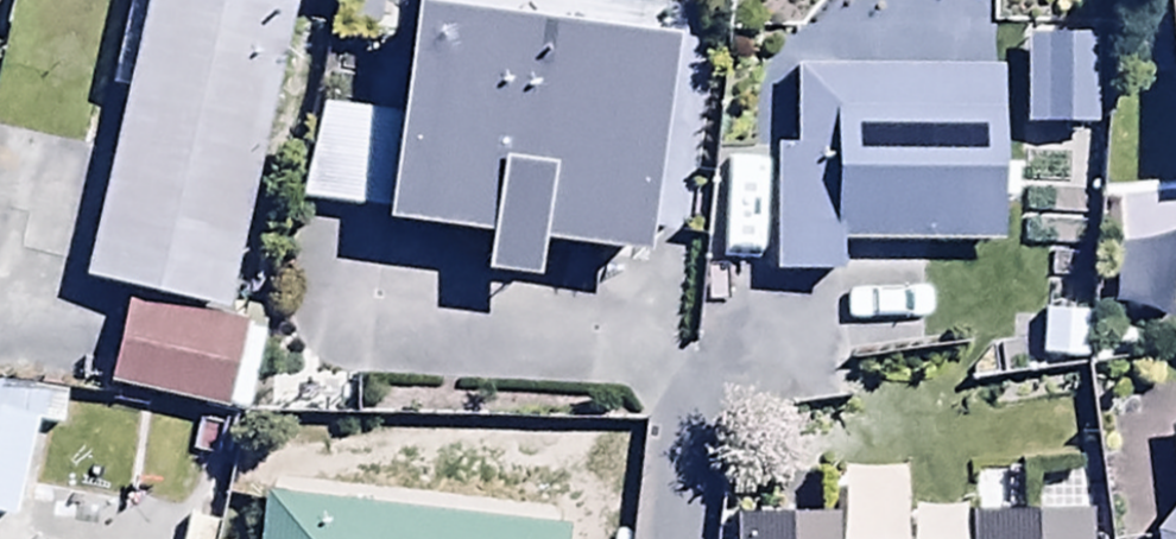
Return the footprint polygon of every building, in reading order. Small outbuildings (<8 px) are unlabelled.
[(224,328),(293,9),(252,0),(126,0),(105,100),(125,104),(83,297),(224,328)] [(420,24),(409,23),(379,246),(485,260),(481,294),(530,300),(535,267),(642,281),(672,58),(661,56),(666,17),(537,0),(423,0),(420,24)] [(845,72),(793,71),(792,162),(774,161),(772,288),(835,289),(836,259),(996,261),(994,0),(846,0),(845,72)] [(1034,27),(1034,38),(1021,38),(1019,139),(1097,140),(1099,51),(1066,50),(1066,28),(1034,27)] [(357,223),(371,120),(321,113),(307,216),(357,223)] [(263,345),(122,315),(105,400),(198,420),(187,473),(226,481),(237,428),(245,430),(263,345)] [(0,393),(0,528),(15,532),(36,436),(53,439),(60,405),(0,393)] [(263,512),(260,538),(558,538),(263,512)] [(1153,538),(1175,538),(1175,513),(1153,538)] [(1089,525),(966,526),(966,538),(1089,538),(1089,525)] [(835,526),(730,527),(730,538),(835,538),(835,526)]
